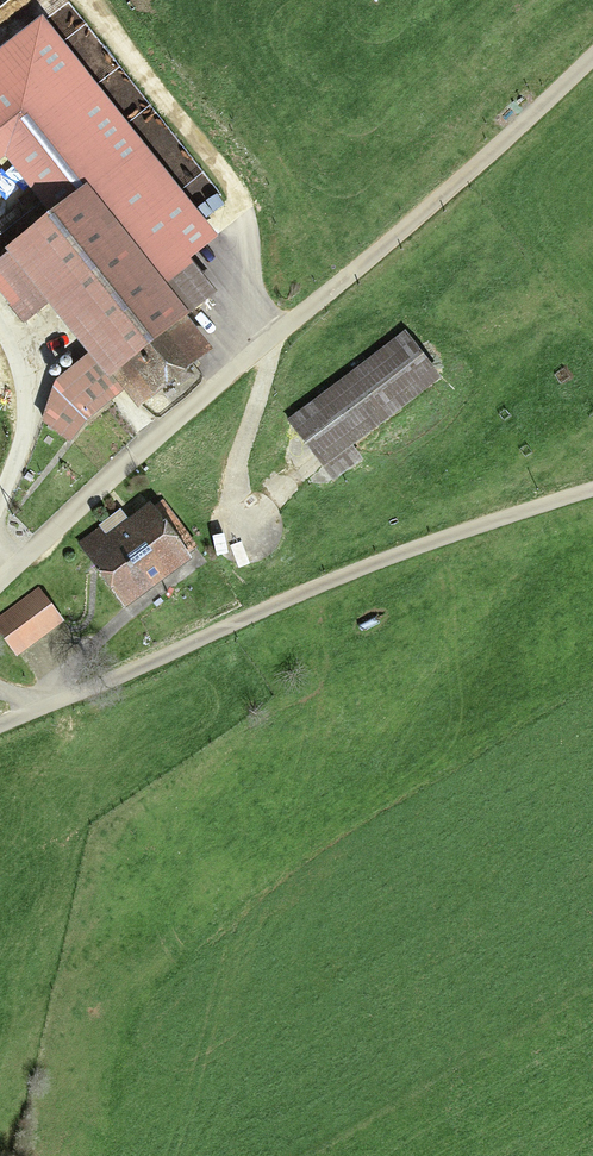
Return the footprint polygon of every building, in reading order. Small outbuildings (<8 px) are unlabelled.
[(41,13),(0,46),(0,161),(4,158),(49,214),(0,253),(0,294),(24,324),(50,304),(88,352),(54,379),(42,420),(68,442),(87,420),(125,390),(137,406),(211,347),(187,317),(218,292),(191,257),(218,236),(41,13)] [(439,392),(400,338),(288,418),(326,471),(439,392)] [(191,553),(162,508),(88,557),(117,601),(191,553)] [(39,599),(4,626),(31,660),(66,632),(39,599)]
